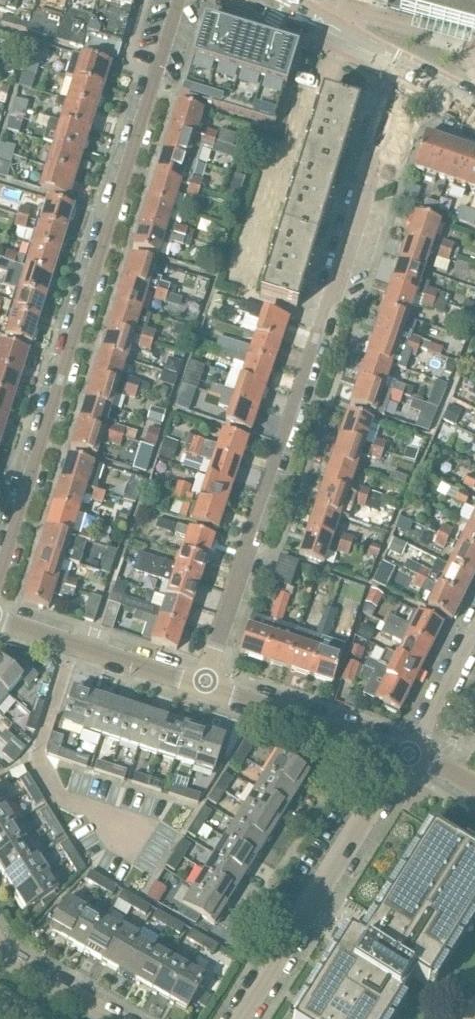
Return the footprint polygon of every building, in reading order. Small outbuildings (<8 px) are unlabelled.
[(5,13),(9,0),(0,0),(0,12),(5,13)] [(5,13),(15,16),(14,20),(3,17),(1,25),(29,33),(28,33),(29,33),(32,21),(35,12),(38,0),(9,0),(5,13)] [(56,42),(69,0),(38,0),(35,12),(32,21),(29,33),(56,42)] [(56,42),(70,46),(82,50),(88,28),(89,28),(98,0),(69,0),(56,42)] [(89,28),(88,28),(82,50),(117,60),(132,8),(133,9),(135,0),(98,0),(89,28)] [(391,0),(353,0),(388,9),(391,0)] [(474,33),(474,0),(391,0),(388,9),(474,33)] [(222,27),(204,22),(193,56),(188,72),(185,80),(183,88),(180,96),(193,101),(236,114),(244,116),(253,119),(261,122),(275,126),(288,85),(288,84),(298,51),(297,50),(267,40),(236,31),(223,27),(222,27)] [(73,54),(66,77),(73,79),(73,80),(102,89),(110,65),(73,54)] [(29,55),(26,65),(39,69),(41,59),(29,55)] [(26,65),(23,74),(36,78),(39,69),(26,65)] [(66,101),(96,111),(102,89),(73,80),(66,101)] [(322,95),(301,163),(338,174),(346,145),(349,146),(352,135),(350,135),(359,106),(322,95)] [(58,98),(55,106),(64,109),(59,124),(89,133),(96,111),(66,101),(58,98)] [(16,99),(13,109),(26,113),(29,102),(16,99)] [(170,129),(196,137),(203,112),(178,104),(170,129)] [(13,109),(10,118),(11,118),(23,122),(26,113),(13,109)] [(49,120),(42,142),(52,145),(82,154),(89,133),(59,124),(49,120)] [(170,129),(163,153),(197,164),(202,149),(212,152),(215,143),(204,139),(196,137),(170,129)] [(207,130),(204,139),(215,143),(218,134),(207,130)] [(425,136),(413,170),(424,173),(422,179),(434,183),(436,177),(445,181),(457,146),(427,136),(425,136)] [(0,152),(0,154),(13,158),(16,148),(3,144),(2,144),(0,152)] [(52,145),(45,168),(75,177),(82,154),(52,145)] [(445,181),(454,184),(452,189),(464,193),(466,188),(474,191),(474,152),(457,146),(445,181)] [(163,153),(155,177),(181,185),(189,187),(200,191),(203,181),(193,178),(193,176),(197,164),(163,153)] [(11,166),(13,158),(0,154),(0,163),(11,166)] [(301,163),(281,230),(317,241),(326,213),(328,214),(332,203),(329,202),(338,174),(301,163)] [(75,177),(45,168),(39,189),(68,199),(75,177)] [(148,201),(173,209),(181,185),(155,177),(148,201)] [(405,193),(418,198),(421,190),(408,185),(405,193)] [(197,200),(200,191),(189,187),(186,197),(197,200)] [(415,206),(418,198),(405,193),(402,202),(415,206)] [(40,212),(37,222),(66,231),(69,221),(72,222),(75,212),(73,212),(73,208),(49,201),(46,200),(45,201),(42,213),(40,212)] [(173,209),(148,201),(140,225),(185,239),(188,230),(177,226),(177,224),(169,222),(173,209)] [(21,207),(18,216),(28,219),(31,210),(21,207)] [(461,208),(457,221),(465,224),(469,211),(461,208)] [(465,224),(474,227),(474,225),(474,213),(469,211),(465,224)] [(415,215),(407,238),(433,247),(441,224),(415,215)] [(18,216),(15,227),(25,230),(28,219),(18,216)] [(37,222),(30,244),(59,254),(66,231),(37,222)] [(140,225),(133,249),(159,257),(163,243),(172,246),(173,244),(183,247),(185,239),(140,225)] [(309,269),(317,241),(281,230),(260,298),(297,309),(305,280),(308,281),(311,270),(309,269)] [(425,271),(433,247),(407,238),(399,262),(425,271)] [(444,242),(441,250),(452,253),(455,246),(444,242)] [(7,252),(4,261),(52,276),(59,254),(30,244),(25,258),(18,256),(18,255),(7,252)] [(441,250),(437,260),(448,264),(452,253),(441,250)] [(131,257),(123,282),(148,290),(156,292),(168,296),(171,287),(160,284),(161,280),(152,277),(156,265),(131,257)] [(0,272),(7,274),(4,286),(16,290),(45,299),(52,276),(4,261),(0,260),(0,272)] [(399,262),(391,286),(417,295),(424,297),(435,301),(438,293),(428,289),(429,285),(421,282),(425,271),(399,262)] [(148,290),(123,282),(115,305),(141,313),(148,290)] [(409,319),(417,295),(391,286),(383,310),(409,319)] [(1,311),(9,313),(18,316),(38,322),(45,299),(16,290),(12,303),(0,299),(0,310),(1,311)] [(156,292),(154,301),(165,304),(166,304),(168,296),(156,292)] [(432,311),(435,301),(424,297),(421,307),(432,311)] [(238,313),(238,314),(249,318),(261,322),(257,335),(281,343),(289,321),(241,304),(238,313)] [(108,329),(134,337),(141,313),(115,305),(108,329)] [(383,310),(375,333),(419,349),(422,340),(411,336),(412,332),(405,330),(409,319),(383,310)] [(35,332),(38,322),(9,313),(6,323),(10,324),(6,337),(31,345),(32,342),(34,343),(37,333),(35,332)] [(100,353),(126,361),(134,337),(108,329),(100,353)] [(144,331),(142,339),(152,343),(155,334),(144,331)] [(375,333),(366,358),(393,366),(405,371),(410,356),(416,358),(419,349),(375,333)] [(219,338),(216,347),(273,366),(281,343),(257,335),(252,348),(219,338)] [(142,339),(139,349),(149,352),(152,343),(142,339)] [(21,376),(28,353),(0,344),(0,370),(21,376)] [(241,380),(266,388),(273,366),(216,347),(213,356),(246,367),(241,380)] [(93,378),(119,386),(126,361),(100,353),(93,378)] [(366,358),(358,381),(384,390),(393,366),(366,358)] [(14,399),(21,376),(0,370),(0,395),(14,399)] [(93,378),(86,401),(111,409),(115,396),(124,399),(124,396),(127,388),(119,386),(93,378)] [(130,378),(127,388),(138,391),(141,382),(130,378)] [(237,393),(213,385),(210,394),(259,410),(266,388),(241,380),(237,393)] [(358,381),(350,406),(376,414),(384,417),(389,402),(392,393),(384,390),(358,381)] [(395,384),(392,393),(403,396),(406,388),(395,384)] [(127,388),(124,396),(135,400),(138,391),(127,388)] [(392,393),(389,402),(400,405),(403,396),(392,393)] [(226,425),(251,433),(259,410),(210,394),(207,403),(231,411),(226,425)] [(7,422),(10,412),(13,413),(16,403),(13,402),(14,399),(0,395),(0,420),(7,422)] [(111,409),(86,401),(78,425),(123,439),(126,430),(115,426),(116,424),(107,422),(111,409)] [(347,413),(339,437),(366,446),(374,422),(347,413)] [(123,439),(78,425),(71,449),(96,457),(100,444),(109,447),(109,444),(120,448),(123,439)] [(190,446),(240,463),(248,441),(223,432),(218,447),(193,438),(190,446)] [(339,437),(331,461),(357,470),(370,474),(375,460),(380,462),(384,452),(372,448),(372,449),(365,446),(366,446),(339,437)] [(372,448),(384,452),(387,444),(375,440),(372,448)] [(187,455),(213,463),(208,477),(233,485),(240,463),(190,446),(187,455)] [(68,457),(61,481),(86,489),(86,488),(94,491),(96,492),(104,468),(94,465),(68,457)] [(331,461),(323,484),(349,493),(357,470),(331,461)] [(463,485),(473,490),(474,486),(474,479),(468,475),(463,485)] [(225,508),(233,485),(208,477),(201,499),(225,508)] [(86,489),(61,481),(53,506),(79,513),(86,489)] [(179,484),(176,491),(188,495),(191,487),(179,484)] [(315,508),(341,517),(349,519),(353,506),(364,510),(367,499),(356,495),(349,493),(323,484),(315,508)] [(359,488),(356,495),(367,499),(370,491),(359,488)] [(94,491),(91,501),(102,504),(105,495),(96,492),(94,491)] [(176,492),(173,500),(185,504),(180,518),(217,531),(225,508),(201,499),(201,500),(188,496),(188,495),(176,491),(176,492)] [(459,492),(454,501),(465,507),(470,497),(459,492)] [(71,537),(79,513),(53,506),(45,530),(71,537)] [(307,532),(333,541),(341,517),(315,508),(307,532)] [(215,539),(158,519),(154,529),(187,539),(182,553),(207,562),(215,539)] [(455,544),(474,554),(474,528),(469,524),(462,537),(460,535),(455,544)] [(442,526),(438,535),(448,541),(453,531),(442,526)] [(79,540),(71,537),(45,530),(38,553),(64,561),(64,560),(80,565),(87,542),(79,540)] [(79,540),(87,542),(91,543),(93,534),(82,531),(79,540)] [(333,541),(307,532),(299,557),(325,566),(333,541)] [(343,535),(340,544),(351,547),(354,539),(343,535)] [(438,535),(433,544),(444,550),(448,541),(438,535)] [(340,544),(337,553),(347,557),(351,547),(340,544)] [(371,544),(368,554),(376,557),(378,558),(382,548),(380,547),(371,544)] [(447,567),(473,579),(474,575),(474,554),(455,544),(451,552),(454,553),(448,566),(447,567)] [(109,549),(101,573),(110,575),(118,552),(109,549)] [(31,577),(75,591),(78,582),(67,578),(68,578),(59,575),(64,561),(38,553),(31,577)] [(136,562),(199,584),(207,562),(182,553),(178,566),(139,553),(136,562)] [(289,588),(297,564),(281,559),(273,582),(289,588)] [(422,568),(417,577),(462,600),(473,579),(447,567),(448,566),(436,560),(430,572),(422,568)] [(167,598),(192,606),(199,584),(136,562),(133,571),(172,585),(167,598)] [(75,591),(31,577),(23,601),(49,609),(53,596),(62,599),(63,596),(73,599),(75,591)] [(417,577),(412,587),(422,592),(416,604),(452,622),(453,619),(455,620),(460,611),(457,610),(462,600),(417,577)] [(274,608),(285,612),(290,598),(278,594),(274,608)] [(94,623),(102,599),(90,595),(82,620),(94,623)] [(138,603),(135,612),(184,629),(192,606),(167,598),(163,611),(138,603)] [(113,630),(120,608),(120,607),(109,603),(101,626),(113,630)] [(299,630),(285,626),(281,625),(285,612),(274,608),(270,621),(276,623),(263,662),(286,669),(299,630)] [(325,609),(320,623),(332,627),(337,613),(325,609)] [(389,616),(385,625),(431,648),(442,626),(413,611),(407,625),(389,616)] [(184,629),(135,612),(133,621),(146,626),(142,638),(152,641),(151,643),(177,651),(184,629)] [(239,654),(263,662),(276,623),(270,621),(252,616),(239,654)] [(322,639),(309,677),(319,680),(317,685),(330,690),(332,684),(333,685),(345,646),(328,640),(332,627),(320,623),(316,637),(315,637),(322,639)] [(395,657),(421,670),(431,648),(385,625),(381,634),(402,644),(395,657)] [(315,637),(316,637),(299,631),(299,630),(286,669),(309,677),(322,639),(315,637)] [(368,659),(364,668),(410,692),(421,670),(395,657),(385,652),(379,664),(368,659)] [(9,696),(21,682),(28,688),(37,677),(19,661),(11,671),(0,661),(0,688),(9,696)] [(410,692),(364,668),(356,664),(348,662),(342,680),(353,683),(356,675),(370,682),(364,695),(386,706),(385,709),(398,716),(410,692)] [(9,696),(0,688),(0,706),(9,696)] [(74,689),(63,725),(82,732),(94,695),(94,693),(88,691),(88,693),(74,689)] [(94,695),(82,732),(101,738),(113,702),(114,699),(107,697),(107,699),(94,695)] [(35,701),(31,715),(40,718),(44,704),(35,701)] [(113,702),(101,738),(120,744),(131,708),(132,705),(126,703),(125,705),(113,702)] [(131,708),(120,744),(138,750),(150,713),(151,711),(144,709),(143,711),(131,708)] [(150,713),(138,750),(157,756),(169,720),(169,718),(162,715),(161,717),(150,713)] [(35,733),(40,718),(31,715),(26,730),(35,733)] [(169,720),(157,756),(175,762),(187,725),(188,724),(181,721),(181,723),(169,720)] [(187,725),(175,762),(194,768),(206,732),(207,730),(200,727),(199,729),(187,725)] [(206,732),(194,768),(213,774),(225,738),(224,737),(224,735),(218,733),(218,735),(206,732)] [(57,759),(72,764),(75,755),(60,750),(64,738),(52,734),(47,750),(47,756),(57,759)] [(7,748),(18,758),(25,750),(13,740),(7,748)] [(237,755),(245,760),(253,747),(245,742),(237,755)] [(13,764),(18,758),(7,748),(2,754),(13,764)] [(75,755),(72,764),(87,769),(90,760),(75,755)] [(237,773),(245,760),(237,755),(229,768),(237,773)] [(277,755),(266,773),(298,793),(300,794),(303,789),(301,788),(309,776),(277,755)] [(94,771),(109,776),(112,767),(97,762),(94,771)] [(112,767),(109,776),(124,781),(127,772),(112,767)] [(266,773),(255,790),(287,810),(289,811),(292,805),(291,804),(298,793),(266,773)] [(131,783),(146,788),(149,779),(134,774),(131,783)] [(216,788),(224,793),(233,780),(225,775),(216,788)] [(28,793),(36,788),(28,776),(20,780),(28,793)] [(149,779),(146,788),(161,793),(164,783),(149,779)] [(168,795),(184,800),(187,791),(171,786),(168,795)] [(44,802),(36,788),(28,793),(35,807),(44,802)] [(216,806),(224,793),(216,788),(208,801),(216,806)] [(255,790),(245,806),(277,826),(279,827),(282,822),(280,821),(287,810),(255,790)] [(187,791),(184,800),(198,805),(201,796),(187,791)] [(245,806),(234,823),(266,843),(268,844),(272,838),(270,837),(277,826),(245,806)] [(16,824),(5,808),(0,811),(0,835),(16,824)] [(203,808),(196,821),(204,826),(212,813),(203,808)] [(39,814),(47,826),(55,821),(48,809),(39,814)] [(55,821),(47,826),(56,840),(64,835),(55,821)] [(195,840),(204,826),(196,821),(187,834),(195,840)] [(234,823),(224,839),(256,859),(258,860),(261,855),(259,854),(266,843),(234,823)] [(26,840),(16,824),(0,835),(0,856),(26,840)] [(286,1018),(389,1018),(415,978),(421,982),(428,986),(474,911),(474,857),(470,854),(473,850),(465,845),(462,849),(433,831),(363,943),(350,935),(301,1013),(293,1008),(286,1018)] [(224,839),(214,856),(246,876),(247,877),(251,871),(249,870),(256,859),(224,839)] [(5,878),(37,857),(26,840),(0,856),(0,870),(5,878)] [(182,841),(174,855),(182,860),(191,847),(182,841)] [(60,847),(68,861),(76,855),(68,842),(60,847)] [(84,868),(76,855),(68,861),(76,874),(84,868)] [(182,860),(174,855),(166,867),(174,872),(182,860)] [(214,856),(203,873),(235,892),(237,893),(240,888),(239,887),(246,876),(214,856)] [(5,878),(3,879),(6,884),(8,883),(15,894),(47,874),(37,857),(5,878)] [(98,888),(103,880),(90,873),(85,881),(98,888)] [(203,873),(193,889),(225,908),(227,910),(230,905),(228,904),(235,892),(203,873)] [(15,894),(14,895),(17,900),(18,899),(26,911),(58,890),(47,874),(15,894)] [(103,880),(98,888),(112,896),(117,888),(103,880)] [(156,883),(147,898),(158,905),(167,890),(156,883)] [(193,889),(182,906),(214,926),(217,927),(221,921),(218,919),(225,908),(193,889)] [(132,908),(136,900),(124,892),(119,901),(132,908)] [(69,899),(50,932),(51,933),(50,934),(55,937),(56,936),(68,943),(86,909),(87,910),(90,905),(79,900),(77,904),(69,899)] [(151,908),(136,900),(132,908),(146,916),(151,908)] [(68,943),(67,944),(72,947),(73,946),(85,952),(103,919),(87,910),(86,909),(68,943)] [(166,928),(171,919),(157,912),(153,920),(166,928)] [(85,952),(84,954),(89,957),(90,955),(101,962),(120,929),(103,919),(85,952)] [(184,927),(171,919),(166,928),(180,935),(184,927)] [(101,962),(100,963),(106,966),(107,965),(118,971),(137,938),(120,929),(101,962)] [(200,947),(204,938),(192,931),(187,939),(200,947)] [(118,971),(117,973),(123,976),(124,975),(135,981),(154,948),(137,938),(118,971)] [(218,946),(204,938),(200,947),(213,955),(218,946)] [(135,981),(134,983),(140,986),(140,984),(152,991),(163,971),(171,958),(154,948),(135,981)] [(152,991),(151,993),(157,996),(157,994),(169,1001),(188,967),(171,958),(163,971),(152,991)] [(169,1001),(168,1003),(173,1005),(174,1004),(187,1011),(205,978),(188,967),(169,1001)]
